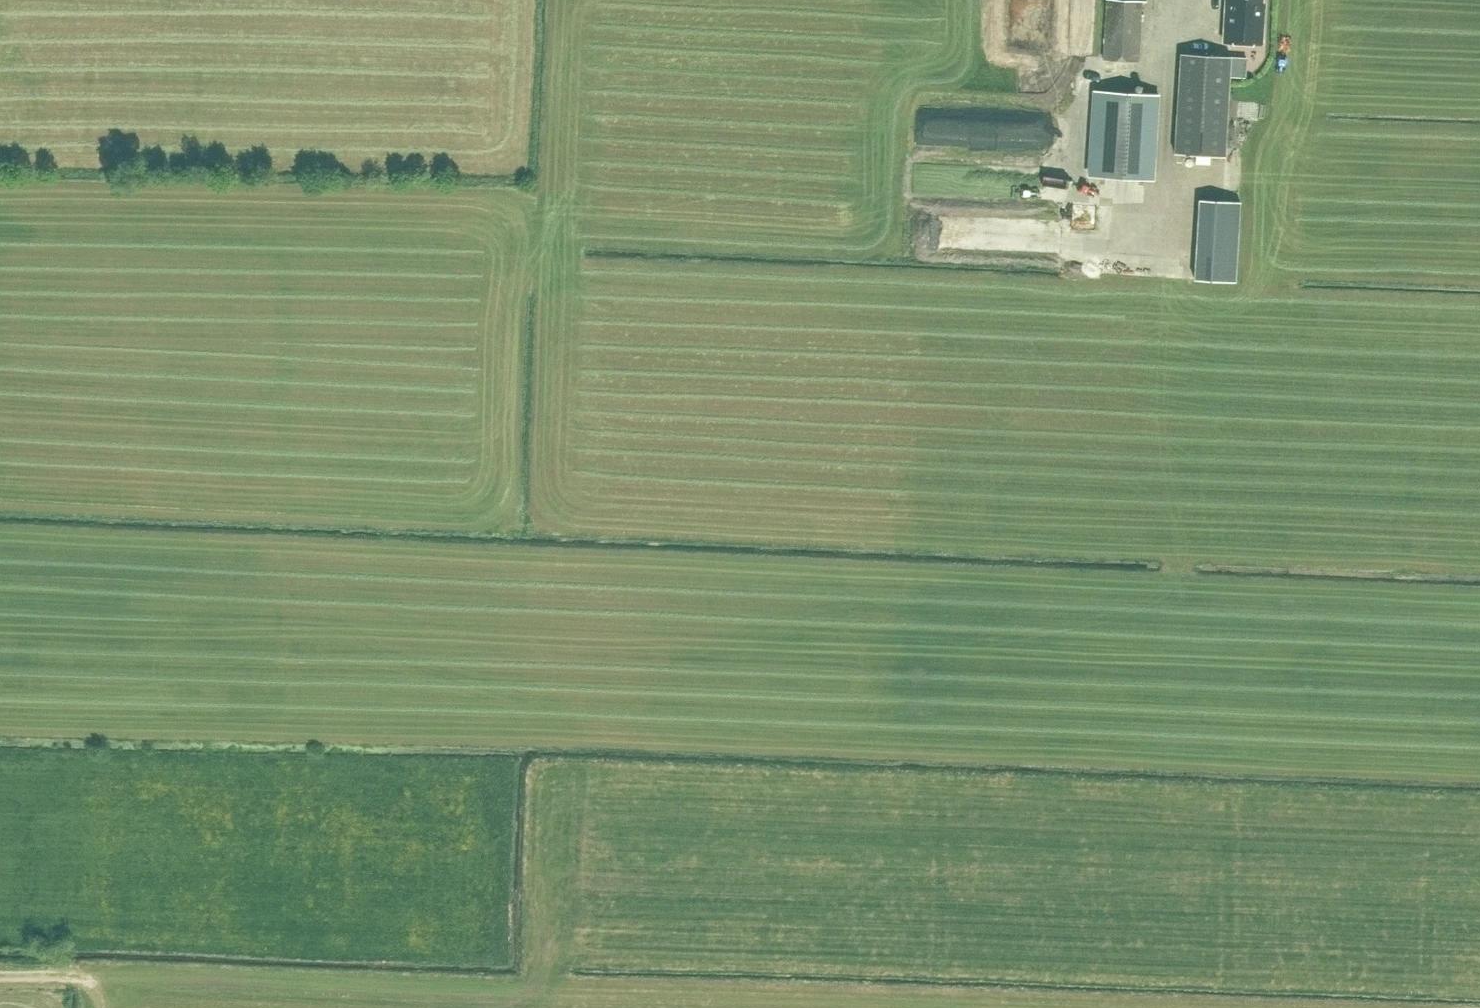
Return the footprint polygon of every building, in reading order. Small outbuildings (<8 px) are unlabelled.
[(1262,45),(1265,2),(1263,2),(1263,0),(1225,0),(1222,43),(1262,45)] [(1106,1),(1103,58),(1137,60),(1140,2),(1106,1)] [(1174,154),(1224,157),(1230,56),(1180,53),(1174,154)] [(1095,90),(1090,175),(1115,177),(1152,179),(1158,94),(1095,90)] [(1209,225),(1231,226),(1232,191),(1210,190),(1209,225)] [(913,217),(912,244),(999,245),(1000,218),(913,217)] [(1204,230),(1204,247),(1233,247),(1233,230),(1204,230)]
